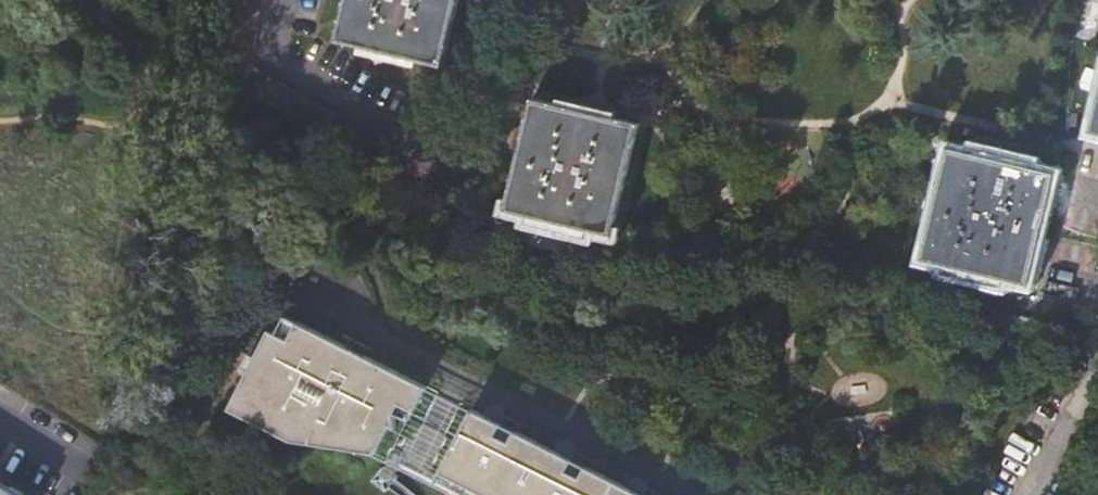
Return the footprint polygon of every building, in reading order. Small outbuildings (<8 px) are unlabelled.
[(337,44),(442,68),(459,0),(347,0),(337,44)] [(532,102),(505,213),(610,240),(637,128),(532,102)] [(949,152),(920,262),(1029,287),(1055,178),(949,152)] [(405,468),(457,494),(650,494),(647,485),(640,481),(632,484),(628,492),(573,463),(577,455),(576,450),(566,445),(561,447),(557,454),(506,428),(508,424),(508,421),(508,417),(507,414),(499,409),(489,410),(485,418),(286,315),(238,410),(301,442),(383,454),(395,460),(394,462),(405,468)] [(401,473),(392,466),(390,465),(379,478),(391,490),(394,487),(403,494),(421,494),(403,480),(405,477),(401,473)] [(14,489),(12,491),(0,484),(0,494),(24,494),(14,489)]
